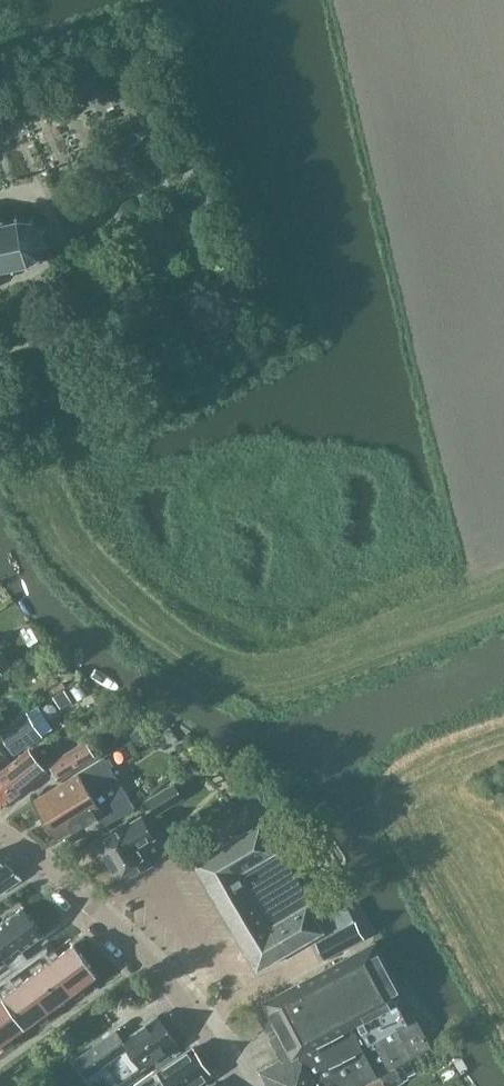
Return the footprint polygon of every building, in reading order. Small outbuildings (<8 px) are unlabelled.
[(2,274),(1,269),(10,267),(11,272),(17,271),(16,266),(23,265),(24,269),(31,268),(29,263),(37,258),(42,263),(46,258),(41,253),(43,247),(50,247),(50,241),(44,241),(42,232),(48,229),(45,224),(39,227),(33,223),(35,216),(28,215),(27,221),(19,220),(18,215),(12,217),(13,221),(6,223),(5,218),(0,219),(0,275),(2,274)] [(63,691),(53,697),(60,709),(70,702),(70,701),(72,700),(66,690),(64,692),(63,691)] [(103,705),(92,712),(95,717),(107,710),(103,705)] [(0,733),(0,766),(8,760),(4,754),(11,749),(13,753),(41,735),(27,713),(0,730),(0,732),(1,733),(0,733)] [(151,721),(143,726),(150,738),(159,733),(151,721)] [(52,785),(88,763),(79,749),(44,772),(52,785)] [(28,751),(16,761),(14,759),(0,771),(0,806),(1,807),(33,781),(29,776),(40,766),(28,751)] [(103,825),(134,805),(103,756),(34,800),(58,839),(96,814),(103,825)] [(155,815),(183,798),(175,782),(146,799),(155,815)] [(152,834),(141,815),(127,824),(126,822),(100,838),(107,850),(99,854),(118,885),(151,864),(139,843),(152,834)] [(261,823),(193,863),(222,912),(256,971),(324,931),(336,924),(324,904),(313,912),(309,906),(310,905),(277,849),(276,850),(261,823)] [(22,879),(13,871),(0,859),(0,892),(22,879)] [(344,926),(323,937),(330,952),(371,929),(356,896),(335,906),(344,926)] [(0,924),(0,937),(13,955),(14,955),(11,951),(18,946),(21,950),(42,934),(23,907),(0,924)] [(6,961),(3,957),(10,952),(13,956),(13,955),(0,937),(0,965),(6,961)] [(387,1071),(431,1048),(376,941),(254,1006),(281,1058),(259,1070),(267,1085),(359,1085),(360,1085),(387,1071)] [(37,971),(59,1002),(96,975),(74,944),(37,971)] [(23,1028),(59,1002),(37,971),(1,998),(23,1028)] [(23,1028),(1,998),(0,999),(0,1045),(23,1028)] [(176,1044),(157,1017),(123,1041),(116,1031),(89,1050),(101,1067),(127,1048),(140,1069),(176,1044)] [(211,1075),(192,1048),(136,1085),(165,1085),(166,1085),(167,1085),(195,1085),(211,1075)] [(451,1064),(438,1072),(444,1082),(457,1074),(451,1064)] [(359,1085),(384,1085),(383,1084),(391,1079),(387,1071),(360,1085),(359,1085)]
